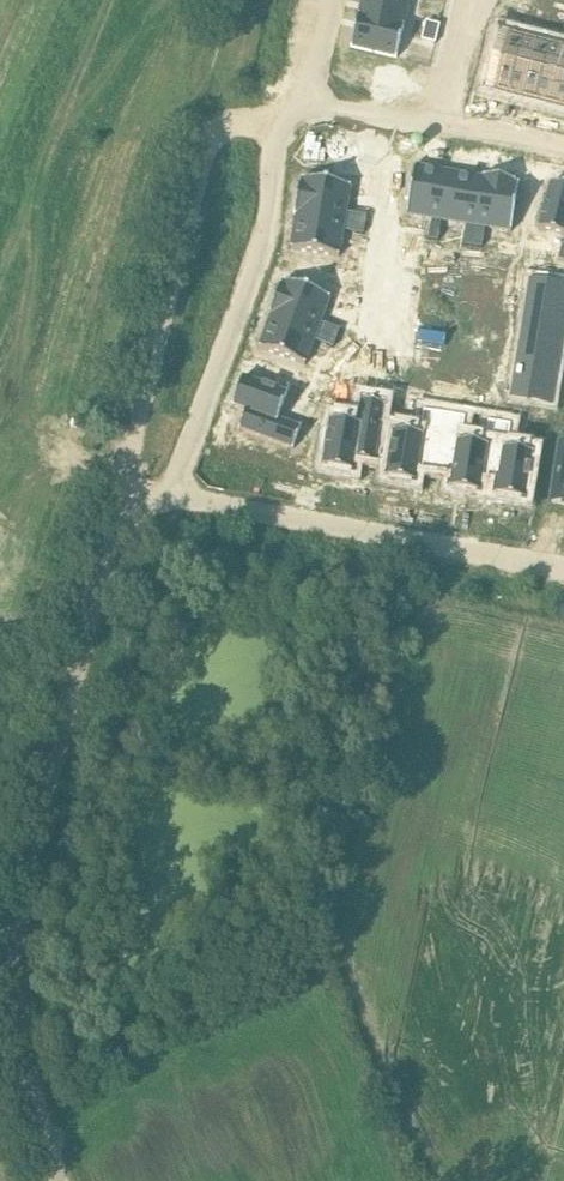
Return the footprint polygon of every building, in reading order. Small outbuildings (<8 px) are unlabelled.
[(358,15),(404,26),(410,0),(362,0),(358,15)] [(358,15),(351,47),(397,58),(404,26),(358,15)] [(426,21),(424,31),(438,34),(440,25),(426,21)] [(424,31),(421,40),(436,43),(438,34),(424,31)] [(500,34),(496,49),(508,52),(505,65),(531,72),(538,44),(500,34)] [(531,72),(558,79),(563,53),(563,51),(538,44),(531,72)] [(496,49),(493,62),(505,65),(508,52),(496,49)] [(493,62),(490,75),(501,78),(505,65),(493,62)] [(490,75),(486,90),(524,100),(531,72),(505,65),(501,78),(490,75)] [(531,72),(524,100),(550,106),(558,79),(531,72)] [(550,106),(563,110),(563,80),(558,79),(550,106)] [(414,166),(406,215),(432,219),(429,239),(438,241),(442,221),(450,172),(414,166)] [(450,172),(442,221),(466,225),(463,245),(473,246),(484,175),(483,175),(483,177),(450,172)] [(484,175),(473,246),(482,248),(485,228),(511,232),(519,183),(515,183),(516,181),(484,175)] [(299,182),(294,213),(365,225),(367,216),(366,215),(370,191),(351,188),(351,186),(302,178),(302,182),(301,182),(299,182)] [(539,231),(563,237),(563,187),(551,184),(539,231)] [(296,215),(291,249),(338,257),(339,257),(344,231),(364,234),(365,225),(294,213),(294,214),(296,215)] [(281,284),(270,314),(337,339),(340,330),(321,323),(330,298),(284,281),(283,285),(281,284)] [(514,396),(551,402),(563,326),(563,287),(532,282),(514,396)] [(271,316),(259,348),(305,366),(315,341),(333,348),(337,339),(270,314),(269,315),(271,316)] [(243,378),(232,406),(246,411),(239,429),(294,449),(302,428),(279,420),(288,395),(243,378)] [(332,420),(324,468),(353,472),(355,459),(356,459),(374,462),(384,404),(362,400),(361,403),(337,399),(333,420),(332,420)] [(394,430),(386,478),(415,483),(417,469),(418,469),(435,472),(446,404),(428,401),(426,411),(424,411),(423,414),(399,409),(396,431),(394,430)] [(446,404),(435,472),(453,475),(450,489),(478,494),(491,422),(489,421),(489,422),(465,418),(463,417),(464,407),(446,404)] [(81,430),(83,424),(73,420),(71,426),(81,430)] [(491,422),(478,494),(479,494),(482,480),(498,482),(496,496),(525,501),(533,455),(533,453),(507,449),(510,427),(511,425),(491,422)] [(553,502),(563,504),(563,445),(561,445),(553,502)]
